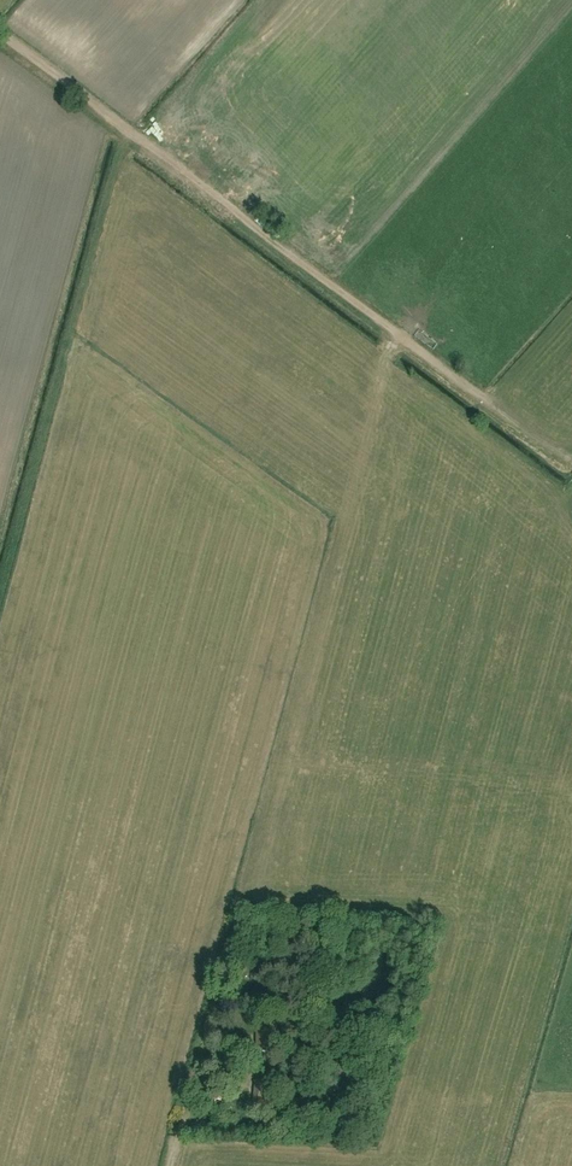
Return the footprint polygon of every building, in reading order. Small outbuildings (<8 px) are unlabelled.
[(270,1032),(270,1029),(256,1029),(257,1043),(262,1043),(262,1046),(276,1045),(276,1032),(270,1032)]
